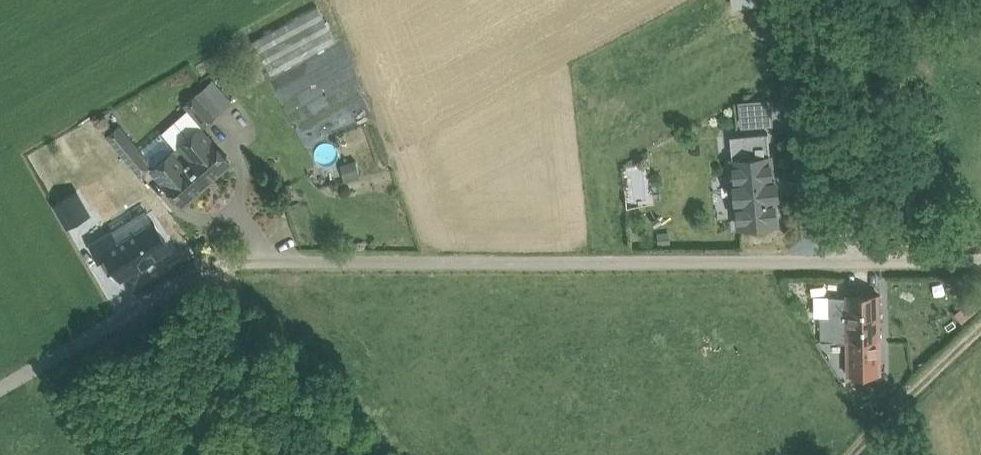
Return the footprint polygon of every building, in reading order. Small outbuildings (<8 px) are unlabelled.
[(253,41),(271,76),(335,41),(317,6),(253,41)] [(234,77),(242,88),(251,80),(243,70),(234,77)] [(185,106),(187,109),(203,126),(204,127),(215,116),(197,95),(185,106)] [(177,149),(200,129),(203,126),(187,109),(162,132),(177,149)] [(716,115),(718,128),(738,126),(737,123),(752,122),(751,112),(716,115)] [(151,164),(140,151),(120,127),(107,137),(139,174),(151,164)] [(177,149),(206,183),(230,163),(200,129),(177,149)] [(177,149),(162,132),(140,151),(151,164),(154,168),(177,149)] [(736,179),(772,176),(768,134),(732,137),(736,179)] [(153,169),(183,203),(206,183),(177,149),(154,168),(153,169)] [(622,156),(624,196),(651,195),(649,155),(622,156)] [(354,164),(338,168),(343,183),(357,179),(354,164)] [(784,174),(772,176),(774,197),(786,196),(784,174)] [(772,176),(736,179),(740,225),(776,221),(774,197),(772,176)] [(72,234),(89,224),(79,207),(62,217),(72,234)] [(109,253),(122,275),(155,256),(138,229),(112,245),(106,248),(109,253)] [(106,248),(112,245),(108,238),(93,247),(100,258),(109,253),(106,248)] [(879,294),(846,295),(846,297),(829,297),(829,315),(822,315),(822,340),(835,339),(835,340),(842,340),(847,340),(847,349),(880,348),(880,340),(879,294)] [(854,355),(834,356),(835,369),(858,368),(858,363),(855,363),(854,355)]
